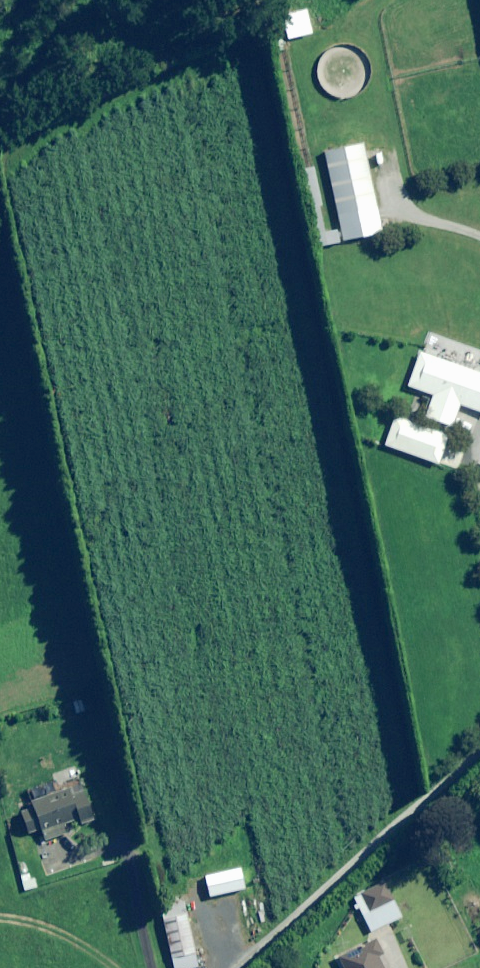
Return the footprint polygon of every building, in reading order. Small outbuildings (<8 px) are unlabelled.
[(311,34),(305,10),(281,15),(287,39),(311,34)] [(382,233),(362,144),(324,152),(343,241),(382,233)] [(389,174),(385,153),(376,155),(381,175),(389,174)] [(337,231),(315,234),(317,247),(339,243),(337,231)] [(419,352),(407,386),(433,396),(425,418),(451,427),(459,405),(479,412),(479,374),(419,352)] [(85,711),(81,700),(72,702),(75,714),(85,711)] [(34,800),(30,801),(32,807),(19,812),(27,834),(41,830),(45,841),(66,833),(63,824),(76,820),(78,825),(93,820),(80,784),(53,794),(50,784),(31,791),(34,800)] [(257,857),(254,848),(241,852),(244,861),(257,857)] [(35,888),(31,873),(20,877),(24,891),(35,888)] [(401,917),(384,883),(353,898),(371,932),(401,917)] [(202,898),(200,890),(184,894),(186,902),(202,898)] [(182,900),(159,905),(173,967),(193,967),(197,967),(182,900)] [(376,941),(338,960),(342,967),(382,967),(377,957),(382,955),(376,941)]
